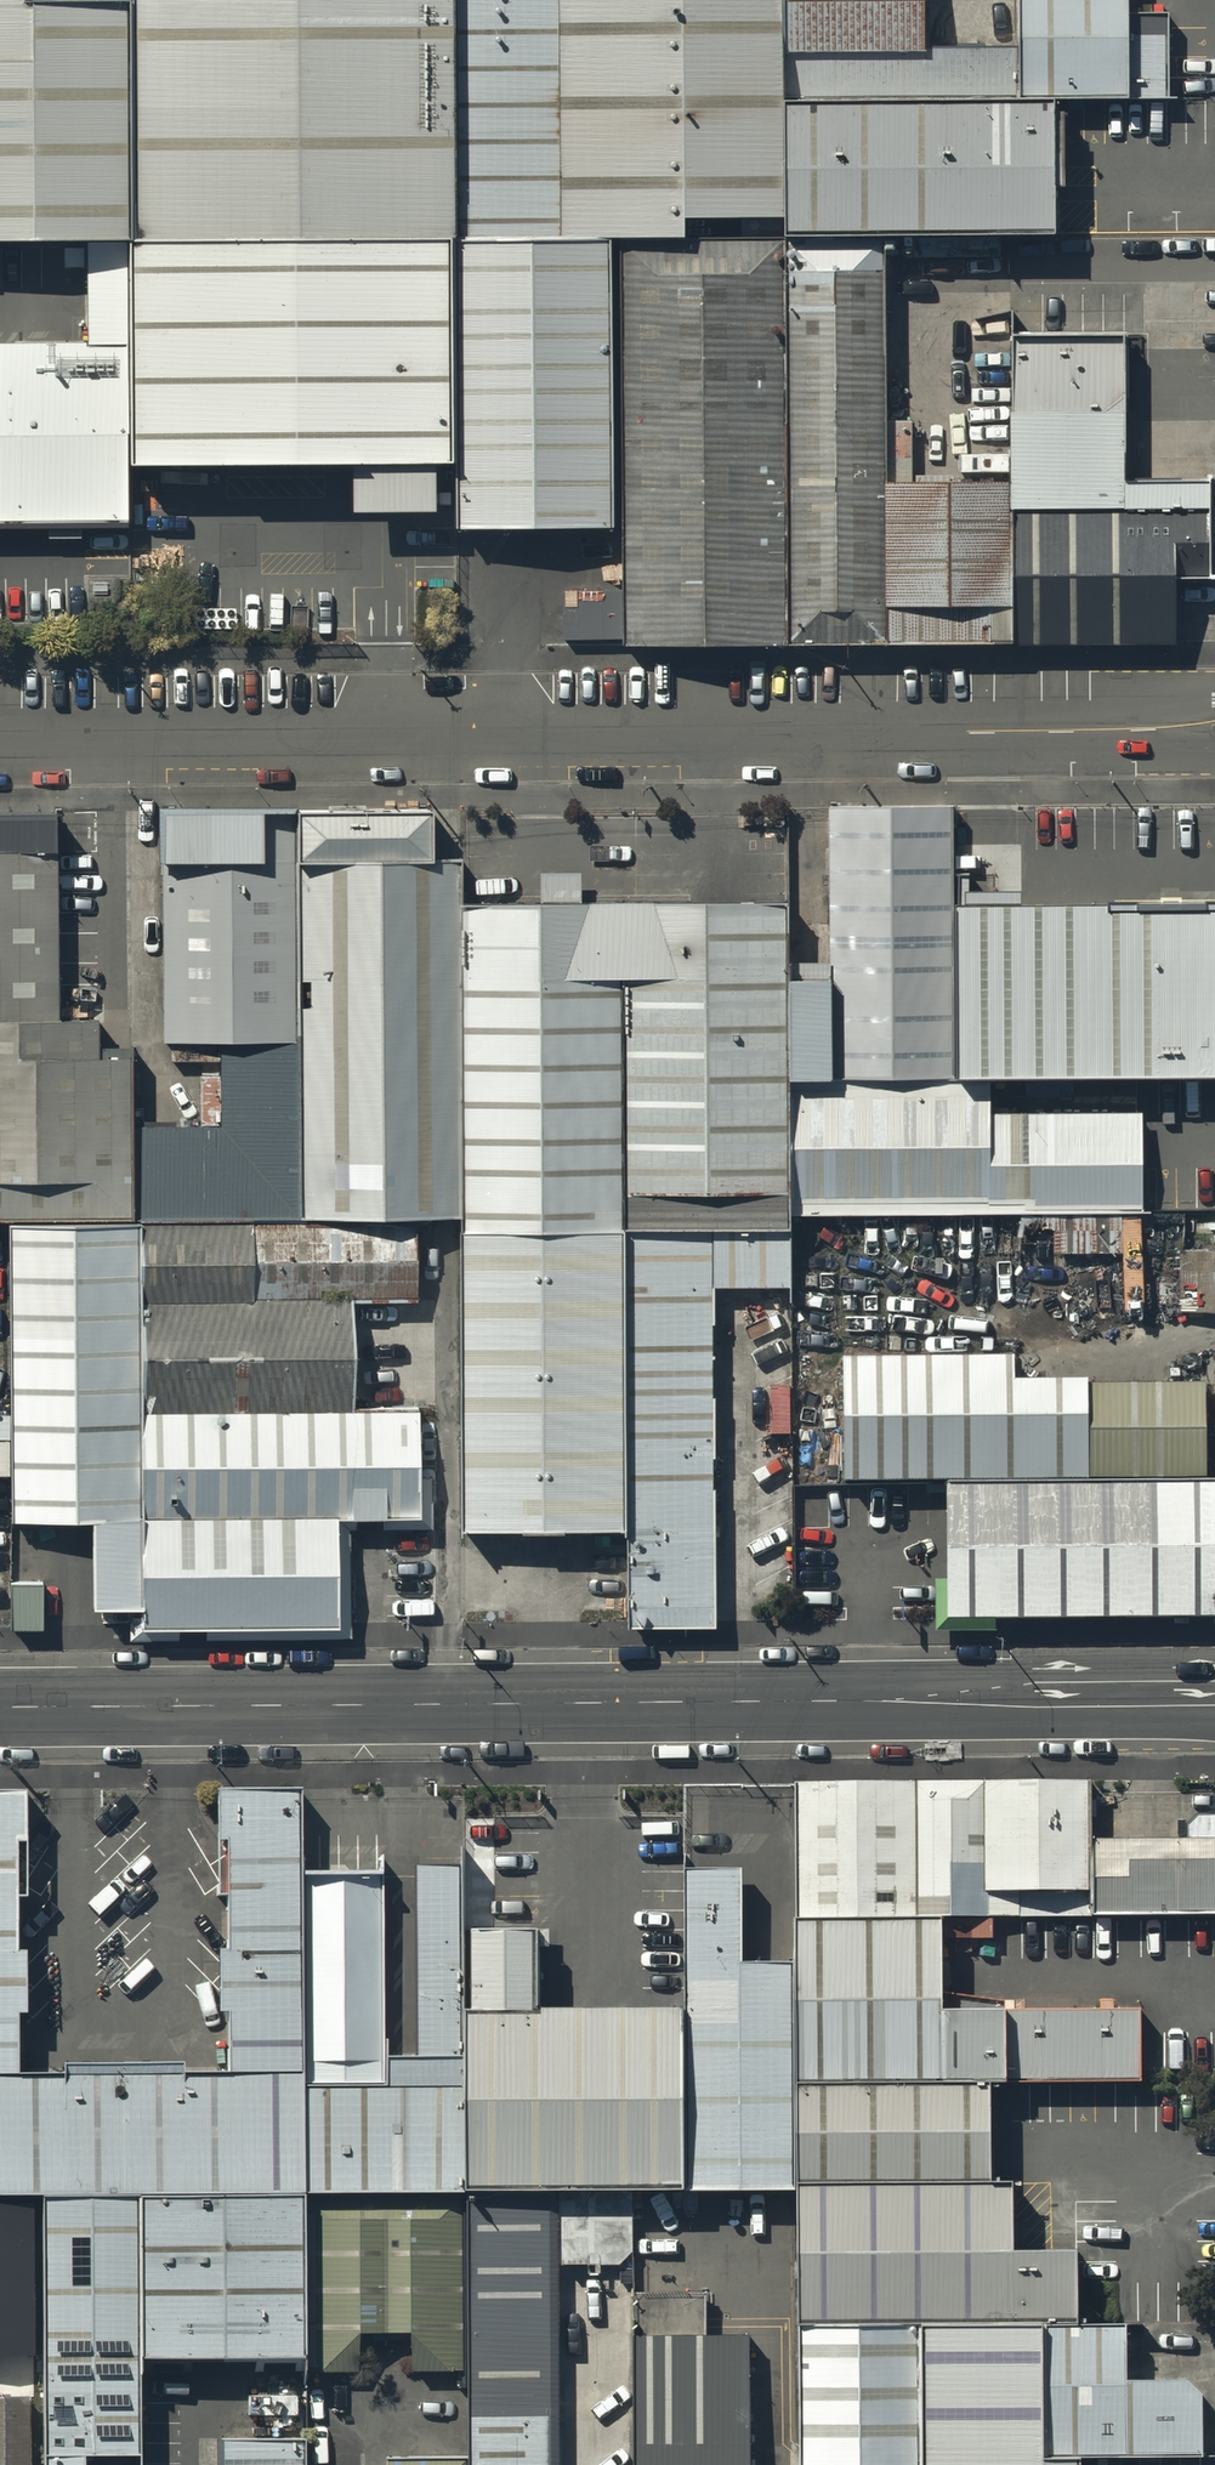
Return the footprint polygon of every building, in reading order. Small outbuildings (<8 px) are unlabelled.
[(122,233),(121,1),(25,2),(25,0),(0,0),(0,233),(122,233)] [(131,229),(452,228),(451,0),(130,0),(131,229)] [(457,224),(557,224),(556,0),(456,0),(457,224)] [(564,223),(778,222),(777,0),(563,0),(564,223)] [(1021,104),(1021,105),(1170,104),(1169,26),(1128,26),(1128,0),(1021,0),(1021,55),(928,56),(789,58),(791,105),(1021,104)] [(789,58),(928,56),(927,0),(789,0),(789,58)] [(1058,112),(791,113),(791,247),(1058,246),(1058,112)] [(608,236),(459,236),(460,511),(609,510),(608,236)] [(85,237),(85,331),(0,332),(0,512),(122,511),(120,237),(85,237)] [(440,499),(439,456),(450,455),(449,239),(127,240),(128,457),(354,456),(354,499),(440,499)] [(782,241),(621,241),(623,624),(784,624),(782,241)] [(883,251),(790,252),(791,619),(885,619),(883,251)] [(1115,327),(1010,327),(1011,493),(1116,493),(1115,327)] [(1208,468),(1122,468),(1123,501),(1012,501),(1012,621),(1170,620),(1170,566),(1208,566),(1208,468)] [(1003,472),(888,473),(889,619),(1004,619),(1003,472)] [(291,803),(292,839),(422,838),(421,802),(291,803)] [(831,1070),(952,1065),(950,888),(949,802),(824,804),(828,950),(831,1070)] [(0,829),(0,1194),(125,1194),(125,1105),(126,991),(57,991),(57,829),(0,829)] [(411,1195),(450,1195),(456,886),(454,848),(292,853),(293,1028),(292,1194),(411,1195)] [(293,1028),(292,853),(158,852),(162,1031),(219,1025),(293,1028)] [(450,1195),(616,1194),(616,885),(456,886),(450,1195)] [(774,1194),(789,1204),(782,1071),(783,952),(784,886),(616,885),(616,1194),(774,1194)] [(950,888),(952,1065),(985,1065),(1214,1054),(1214,887),(950,888)] [(782,1071),(831,1070),(828,950),(783,952),(782,1071)] [(125,1105),(125,1194),(292,1194),(293,1028),(219,1025),(218,1106),(125,1105)] [(831,1070),(782,1071),(789,1204),(989,1203),(987,1106),(985,1065),(952,1065),(831,1070)] [(987,1106),(989,1203),(1141,1200),(1141,1104),(987,1106)] [(125,1494),(125,1194),(1,1194),(1,1494),(76,1494),(125,1494)] [(411,1195),(125,1194),(125,1275),(345,1276),(410,1276),(411,1195)] [(774,1194),(616,1194),(615,1598),(708,1598),(708,1255),(774,1255),(774,1194)] [(345,1276),(125,1275),(125,1383),(345,1383),(345,1276)] [(1007,1349),(841,1348),(841,1474),(939,1474),(1089,1474),(1089,1373),(1007,1373),(1007,1349)] [(1089,1373),(1089,1474),(1210,1474),(1206,1373),(1089,1373)] [(125,1383),(125,1494),(329,1494),(415,1494),(415,1383),(345,1383),(125,1383)] [(1210,1474),(1089,1474),(939,1474),(939,1573),(939,1613),(1214,1613),(1214,1474),(1210,1474)] [(329,1494),(125,1494),(76,1494),(75,1571),(125,1571),(125,1596),(329,1596),(329,1494)] [(43,1578),(11,1578),(10,1625),(42,1625),(43,1578)] [(0,1781),(0,2061),(22,2065),(18,1781),(0,1781)] [(206,2045),(278,2044),(294,1837),(290,1784),(213,1784),(206,2045)] [(793,1788),(794,1928),(941,1926),(1090,1921),(1091,1847),(1088,1784),(793,1788)] [(1090,1921),(1214,1921),(1214,1818),(1185,1819),(1183,1845),(1091,1847),(1090,1921)] [(381,2042),(443,2041),(442,1974),(440,1896),(440,1832),(379,1833),(381,2042)] [(294,1837),(278,2044),(381,2042),(379,1833),(294,1837)] [(669,1970),(671,2152),(795,2194),(795,2091),(768,1931),(715,1932),(714,1835),(667,1835),(669,1970)] [(440,1896),(442,1974),(514,1972),(513,1894),(440,1896)] [(794,1928),(795,2091),(987,2088),(1137,2086),(1136,2015),(942,2017),(941,1926),(794,1928)] [(443,2041),(443,2155),(458,2154),(540,2153),(671,2152),(669,1970),(514,1972),(442,1974),(443,2041)] [(381,2042),(278,2044),(279,2157),(294,2157),(443,2155),(443,2041),(381,2042)] [(0,2061),(0,2160),(279,2157),(278,2044),(206,2045),(22,2065),(0,2061)] [(795,2091),(795,2194),(988,2191),(987,2088),(795,2091)] [(540,2153),(458,2154),(461,2464),(544,2464),(540,2153)] [(460,2349),(458,2154),(443,2155),(294,2157),(297,2351),(460,2349)] [(279,2157),(26,2160),(28,2346),(30,2464),(71,2464),(71,2426),(122,2425),(121,2325),(281,2323),(279,2157)] [(988,2191),(795,2194),(794,2268),(797,2333),(910,2332),(1073,2330),(1075,2253),(1011,2255),(1012,2191),(988,2191)] [(544,2464),(625,2464),(622,2243),(542,2244),(544,2464)] [(631,2302),(633,2464),(736,2464),(734,2301),(631,2302)] [(910,2332),(917,2464),(1071,2464),(1071,2463),(1197,2462),(1197,2396),(1125,2397),(1124,2329),(1073,2330),(910,2332)] [(910,2332),(797,2333),(797,2464),(917,2464),(910,2332)] [(28,2346),(0,2346),(0,2464),(30,2464),(28,2346)] [(209,2417),(209,2464),(294,2464),(293,2416),(209,2417)] [(461,2443),(370,2444),(370,2464),(461,2464),(461,2443)]
